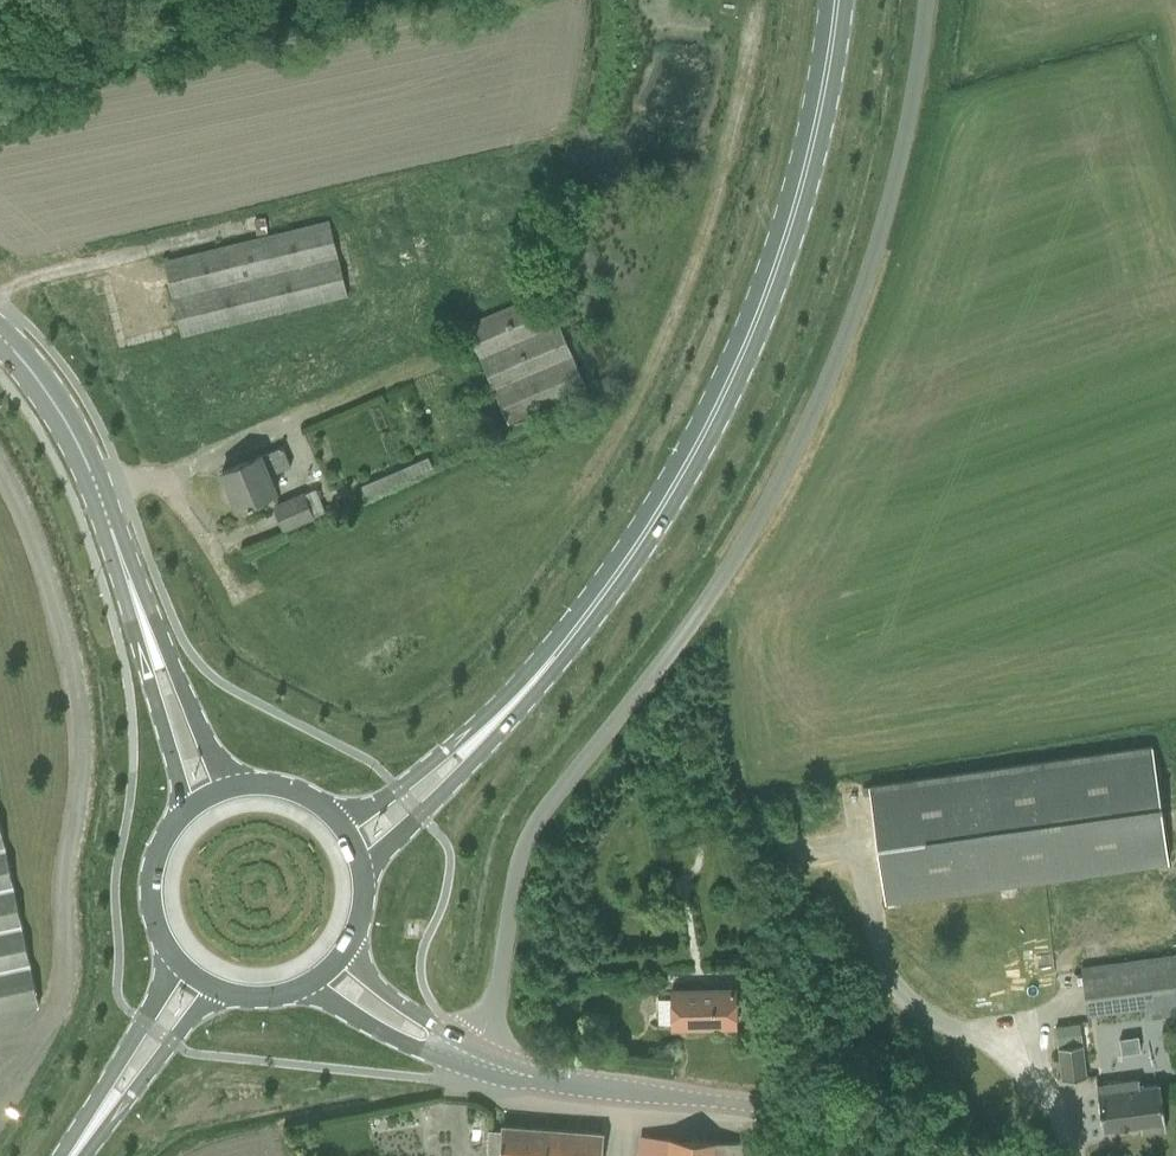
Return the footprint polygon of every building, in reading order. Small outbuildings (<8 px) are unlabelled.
[(177,250),(166,253),(167,258),(162,259),(180,336),(347,296),(343,279),(328,219),(179,254),(177,250)] [(541,289),(461,323),(503,419),(582,385),(541,289)] [(221,471),(236,507),(247,503),(248,505),(253,502),(253,500),(275,490),(269,475),(290,466),(281,446),(260,455),(260,454),(221,471)] [(357,485),(361,496),(430,467),(425,457),(357,485)] [(283,528),(312,516),(302,494),(274,506),(283,528)] [(1168,863),(1152,746),(869,784),(885,903),(1168,863)] [(38,1006),(22,926),(0,825),(0,1014),(38,1006)] [(1173,953),(1078,965),(1086,1015),(1175,1003),(1175,981),(1173,953)] [(753,984),(754,990),(759,1014),(780,1009),(774,979),(753,984)] [(671,990),(671,998),(657,998),(658,1023),(672,1023),(672,1027),(673,1027),(673,1018),(684,1018),(684,1027),(735,1026),(734,988),(671,990)] [(1085,1077),(1081,1044),(1058,1047),(1062,1080),(1085,1077)] [(1136,1080),(1096,1085),(1102,1130),(1139,1125),(1140,1132),(1165,1129),(1159,1085),(1137,1088),(1136,1080)] [(487,1153),(500,1154),(500,1155),(600,1155),(602,1132),(502,1125),(502,1131),(489,1130),(487,1153)] [(639,1155),(741,1155),(742,1143),(640,1135),(639,1155)]
